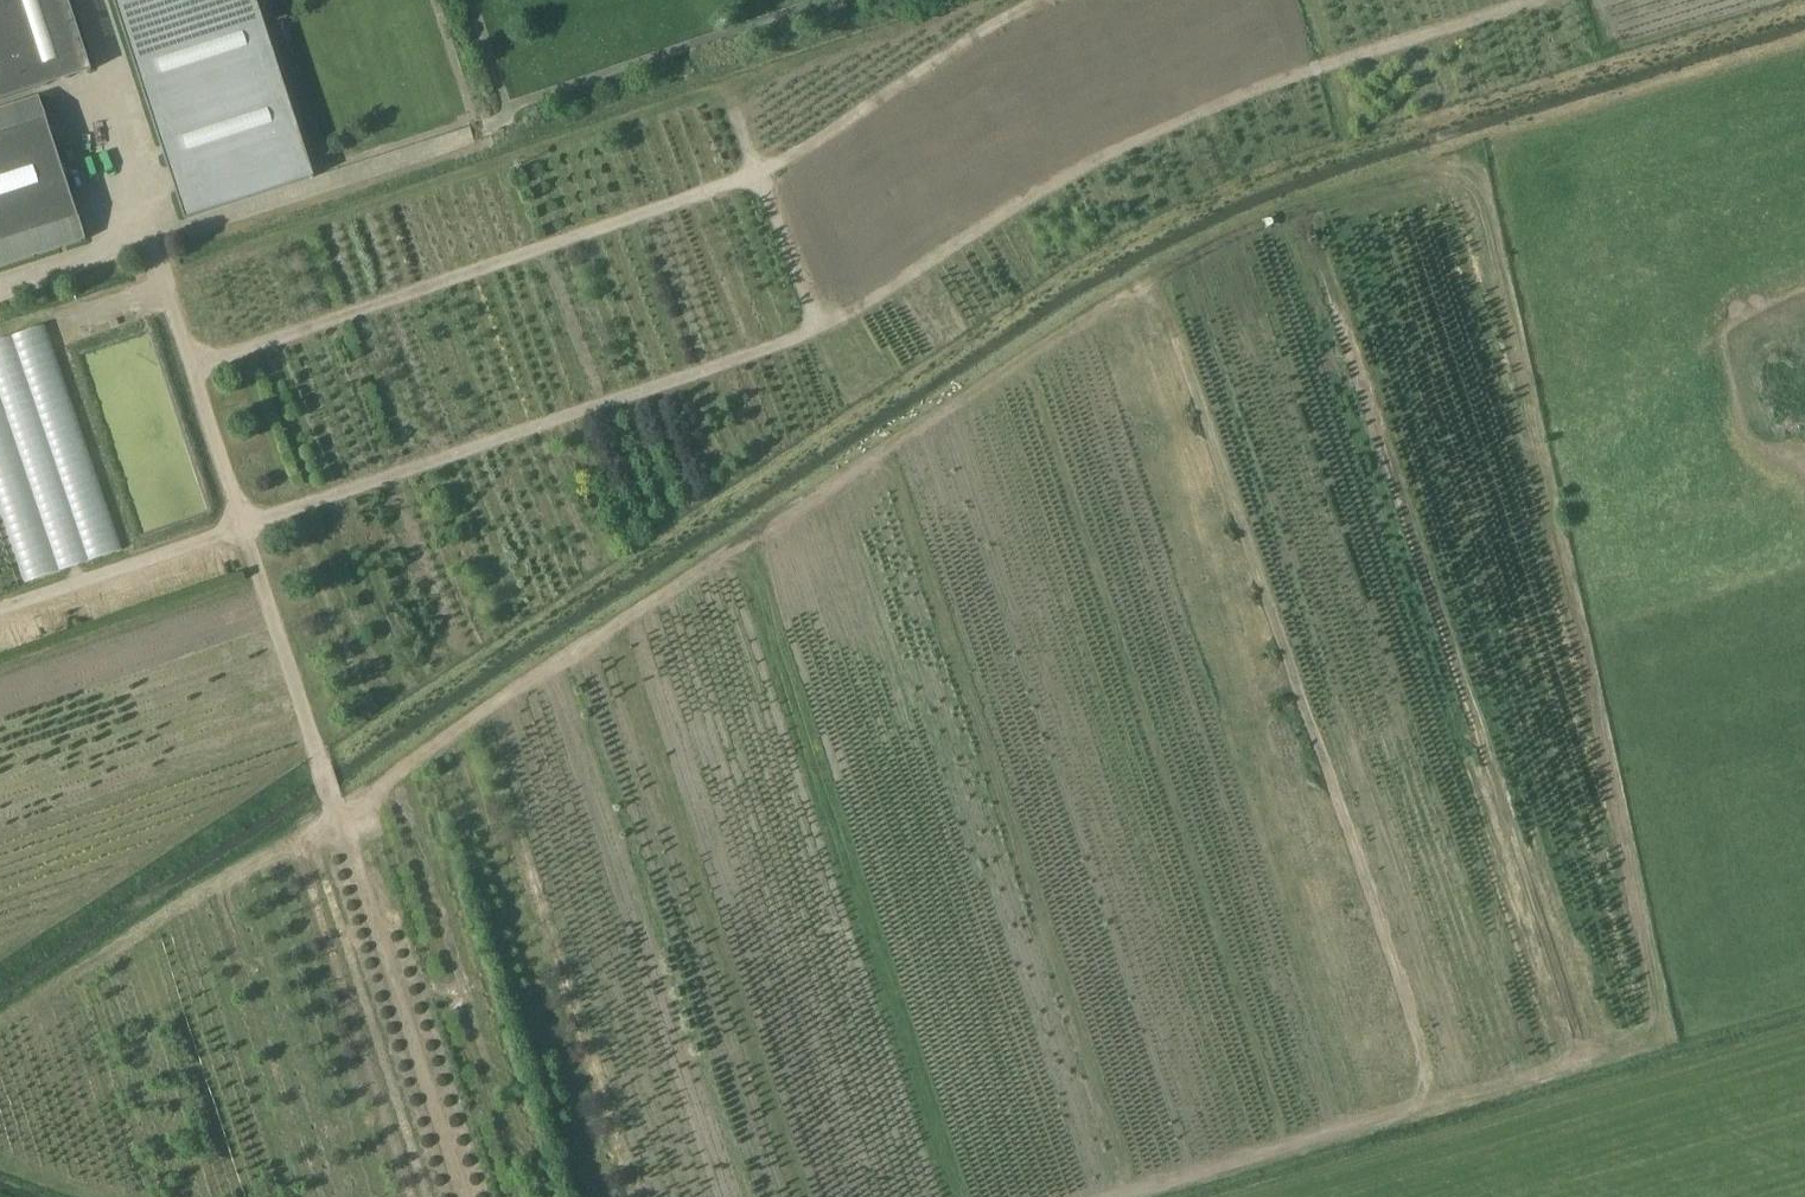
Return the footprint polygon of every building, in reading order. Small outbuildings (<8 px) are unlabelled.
[(94,73),(71,0),(0,0),(0,104),(94,73)] [(184,220),(313,177),(255,0),(112,0),(184,220)] [(0,108),(0,267),(82,240),(35,97),(0,108)] [(41,325),(0,339),(0,517),(22,582),(118,549),(41,325)]
